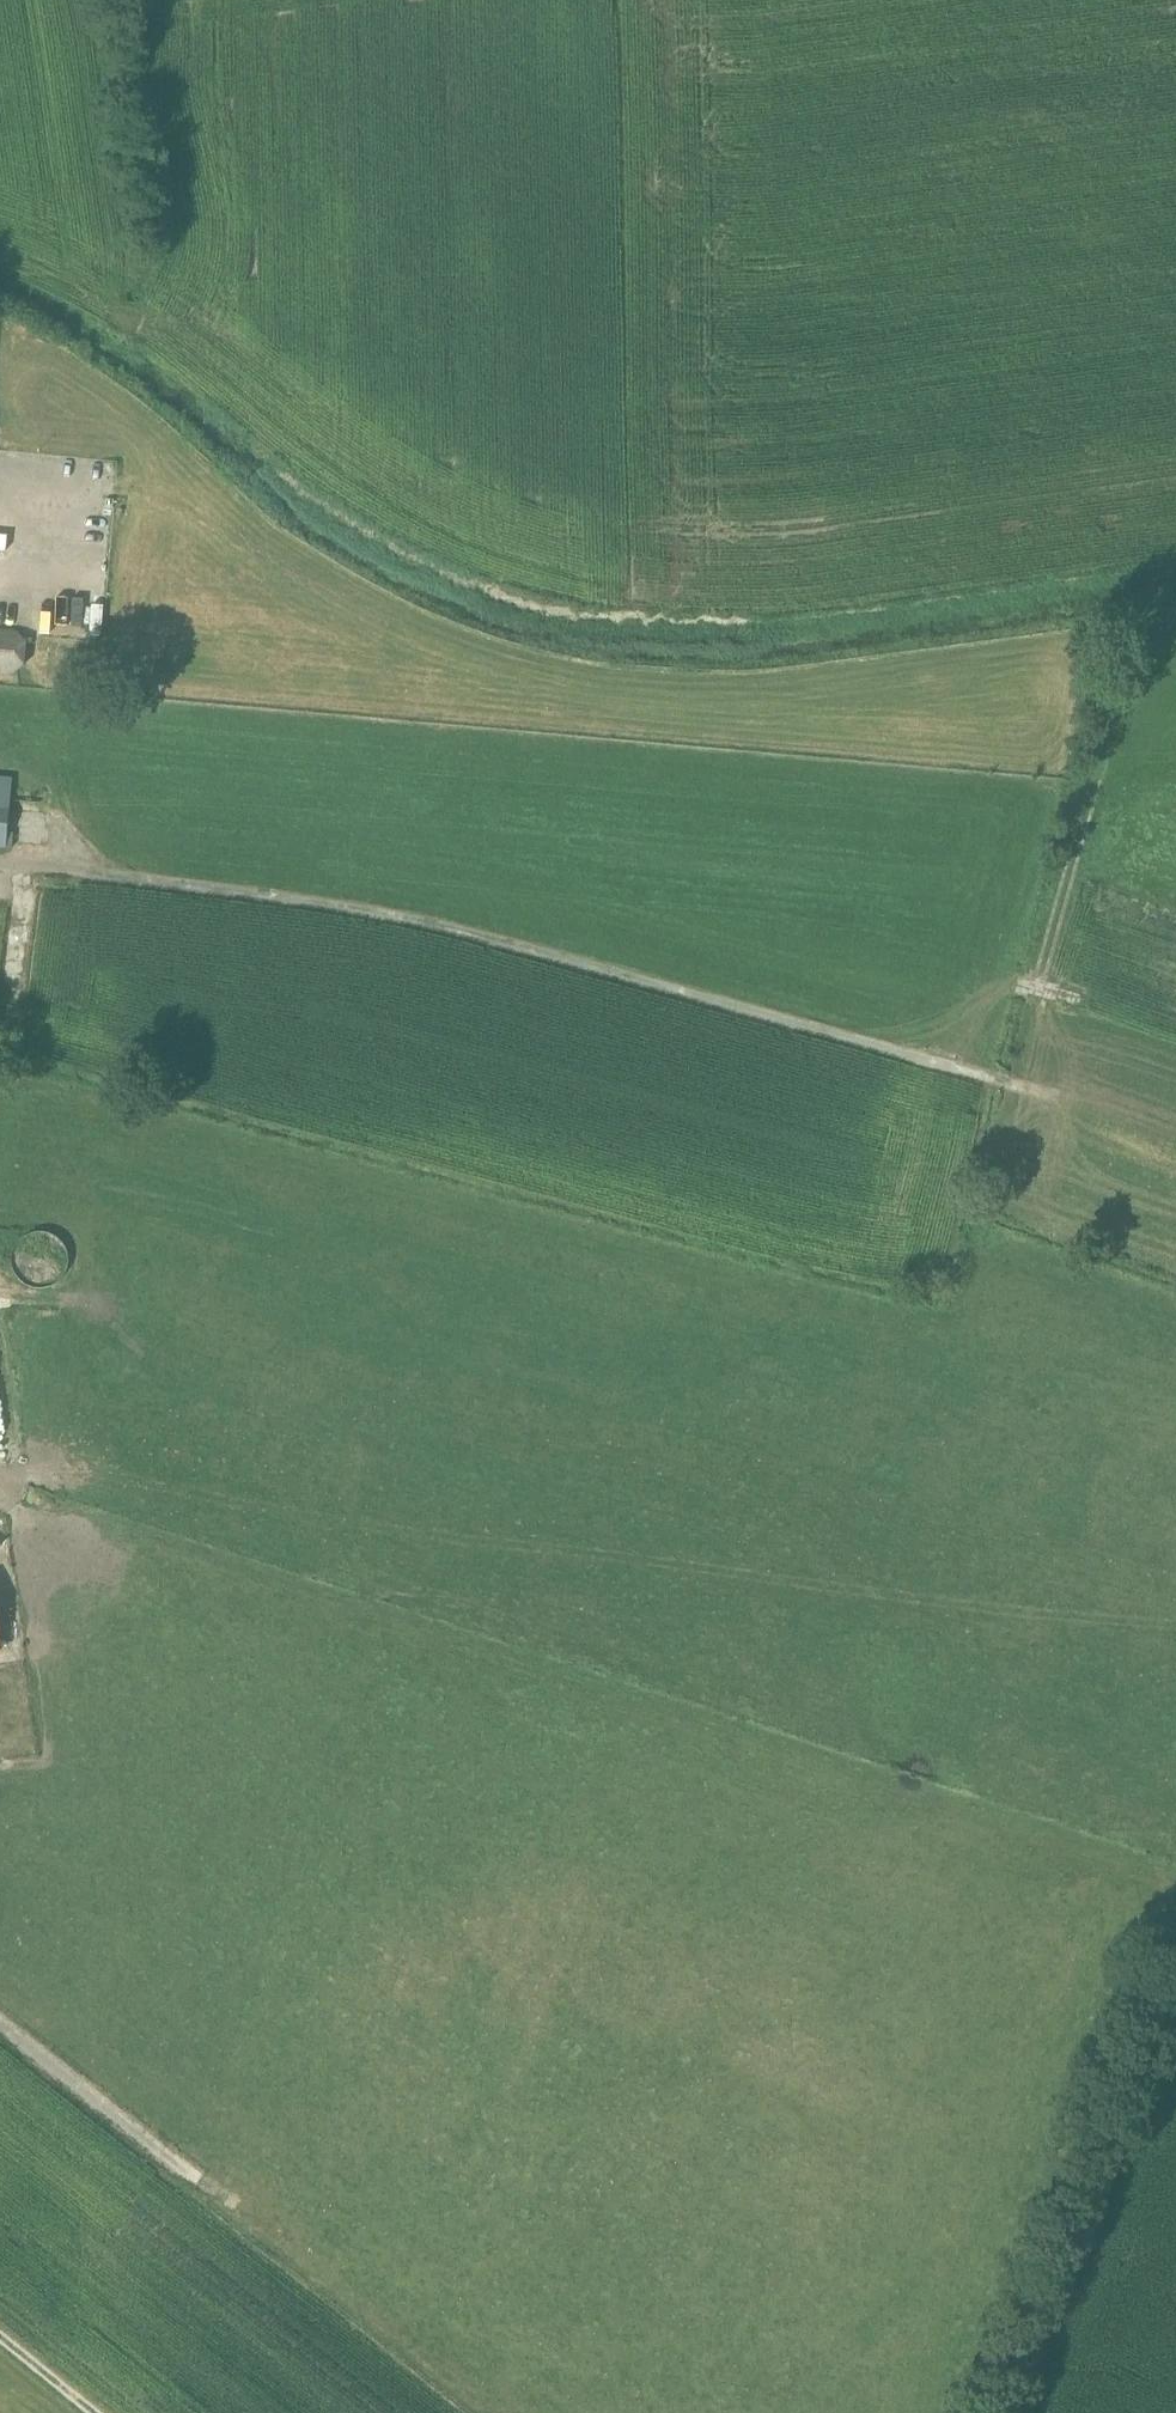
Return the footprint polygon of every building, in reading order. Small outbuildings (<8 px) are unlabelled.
[(10,618),(26,619),(26,635),(43,635),(45,590),(26,590),(26,589),(11,588),(10,618)] [(7,676),(11,676),(26,667),(28,641),(19,630),(18,629),(0,628),(0,675),(7,676)] [(6,848),(13,778),(0,776),(0,848),(6,848)] [(54,1236),(46,1233),(37,1233),(26,1235),(21,1240),(15,1247),(12,1255),(12,1265),(14,1272),(19,1279),(28,1285),(36,1288),(49,1287),(63,1276),(68,1263),(66,1250),(61,1242),(54,1236)]
